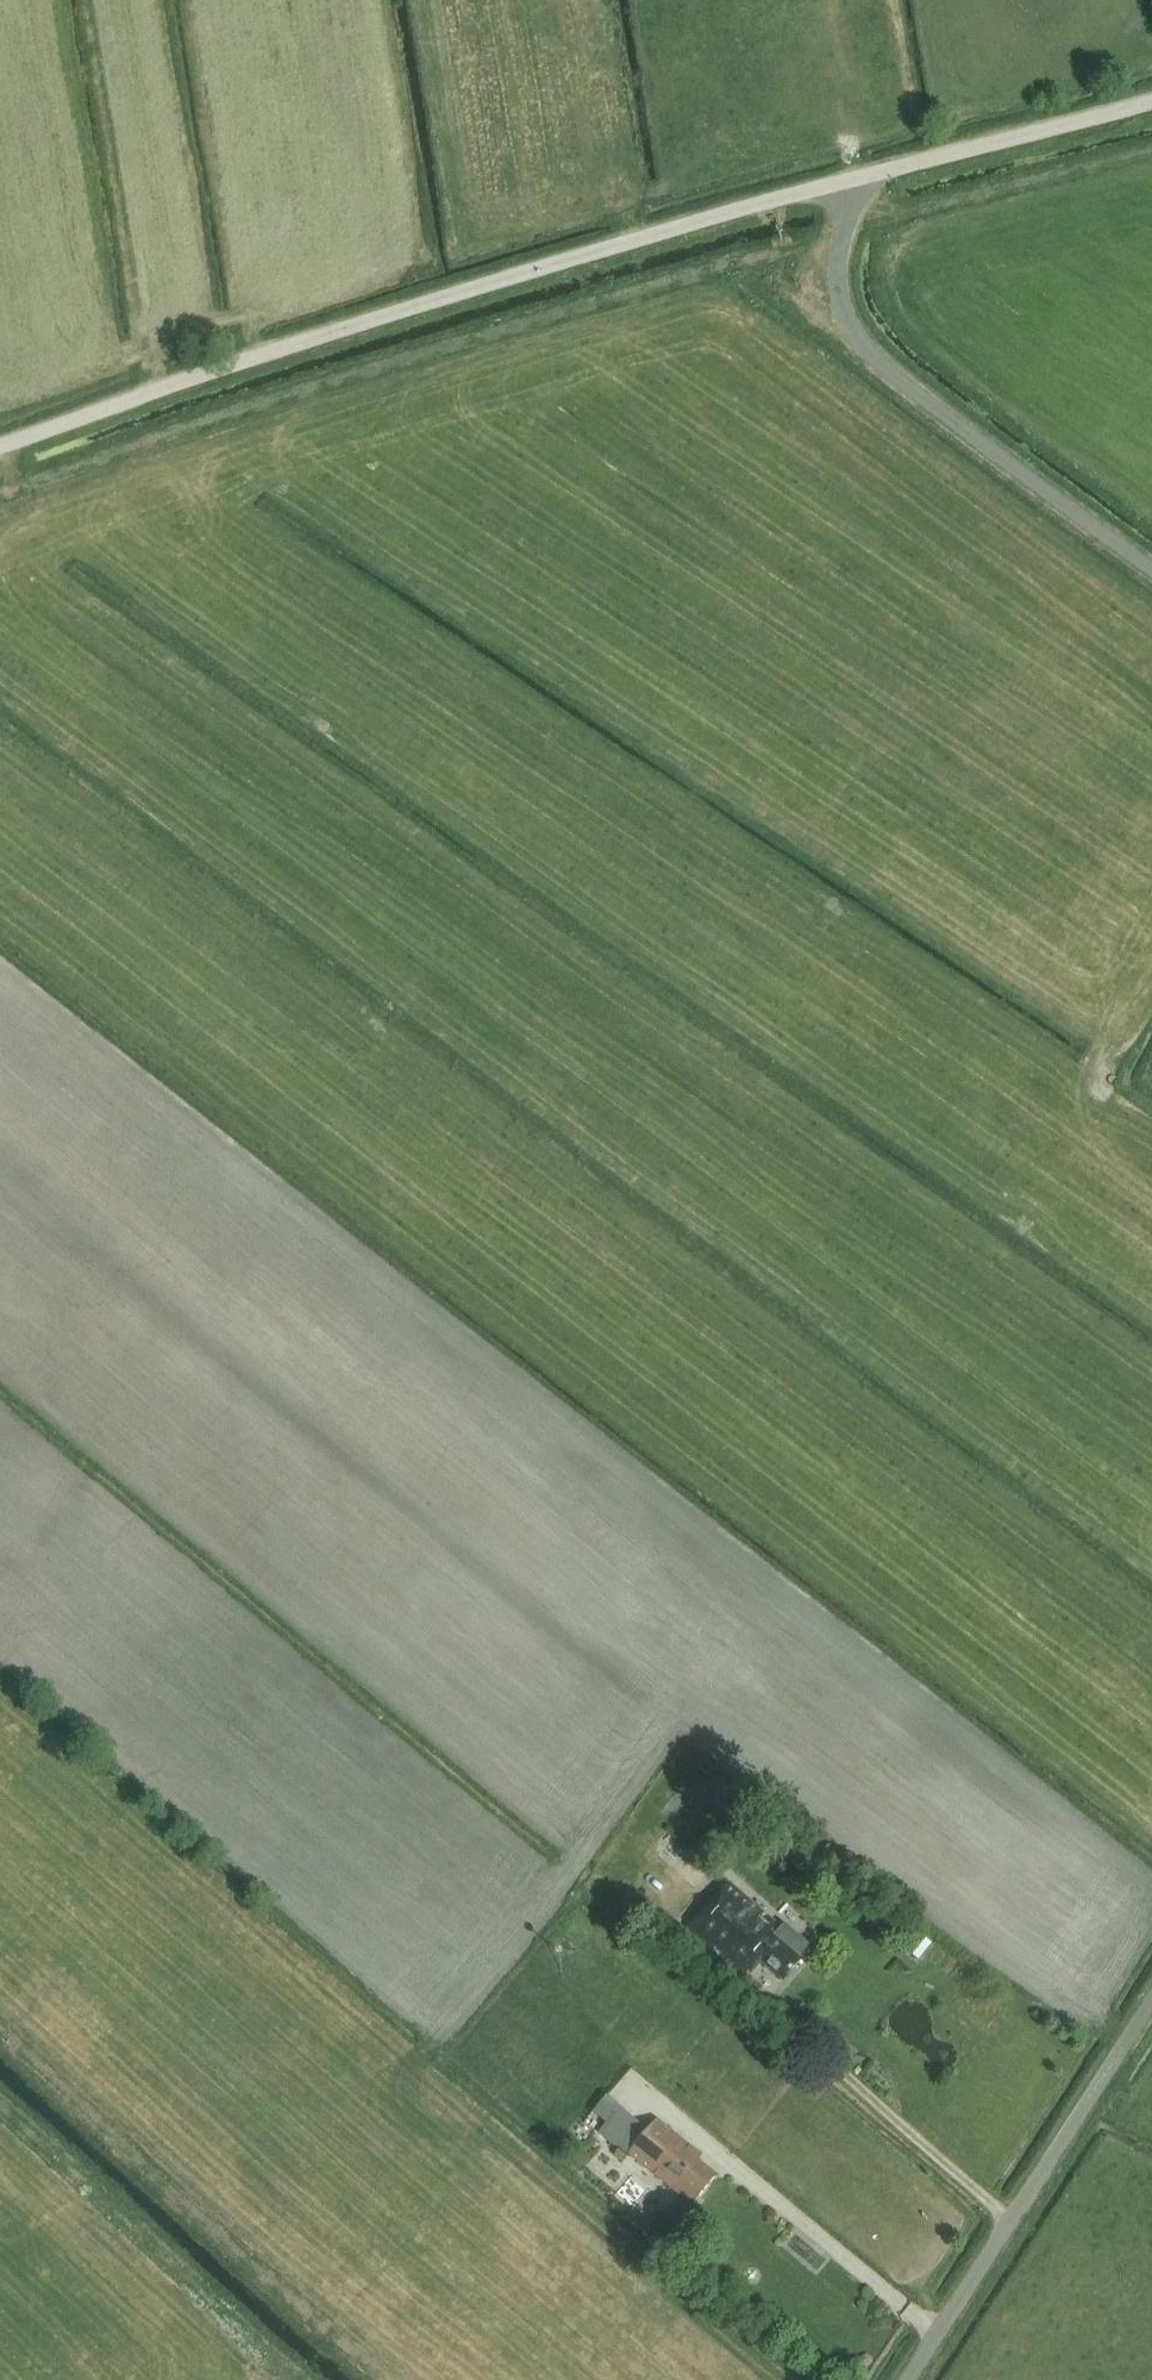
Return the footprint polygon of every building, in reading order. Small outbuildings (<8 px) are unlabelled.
[(783,1980),(811,1948),(785,1925),(782,1928),(730,1881),(688,1928),(744,1979),(761,1960),(783,1980)] [(599,2132),(626,2155),(647,2130),(607,2095),(593,2112),(606,2123),(599,2132)] [(693,2205),(719,2173),(688,2147),(689,2145),(658,2119),(630,2153),(693,2205)]
